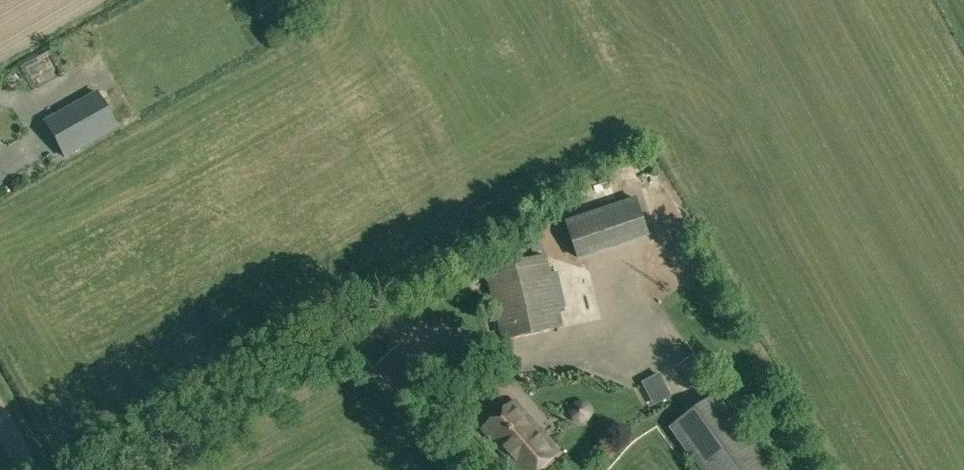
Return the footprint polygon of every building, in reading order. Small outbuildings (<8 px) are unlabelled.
[(96,92),(44,122),(64,157),(116,127),(96,92)] [(651,238),(648,232),(637,198),(566,222),(579,262),(651,238)] [(558,309),(565,308),(556,272),(550,274),(546,256),(486,270),(503,341),(562,327),(558,309)] [(406,398),(424,382),(396,349),(378,365),(406,398)] [(696,353),(677,365),(692,386),(710,372),(696,353)] [(647,396),(666,387),(660,375),(641,385),(647,396)] [(670,429),(699,469),(779,469),(723,391),(670,429)] [(559,452),(515,401),(482,429),(518,469),(539,469),(559,452)] [(91,462),(96,458),(91,449),(86,453),(91,462)]
